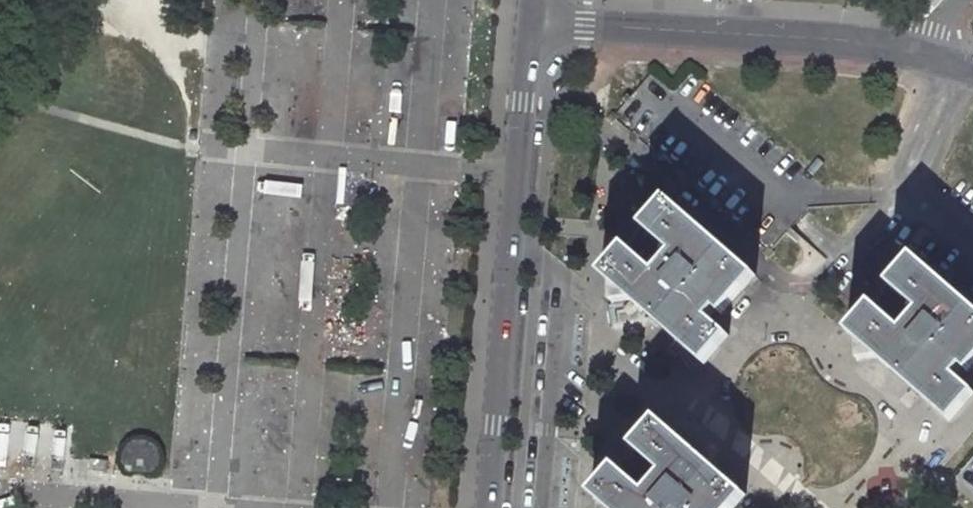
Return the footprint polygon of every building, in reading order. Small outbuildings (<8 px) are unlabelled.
[(604,272),(705,361),(730,333),(709,316),(719,305),(724,310),(755,275),(758,271),(669,195),(648,220),(645,218),(638,233),(623,244),(625,246),(604,272)] [(952,418),(972,394),(972,389),(955,372),(963,363),(968,367),(972,362),(972,307),(913,254),(891,279),(889,277),(883,291),(867,299),(870,302),(848,328),(858,337),(877,354),(952,418)] [(877,354),(858,337),(861,352),(877,354)] [(656,415),(634,440),(632,438),(625,453),(611,461),(614,464),(591,490),(600,498),(612,507),(728,507),(744,490),(656,415)] [(600,498),(600,507),(612,507),(600,498)]
